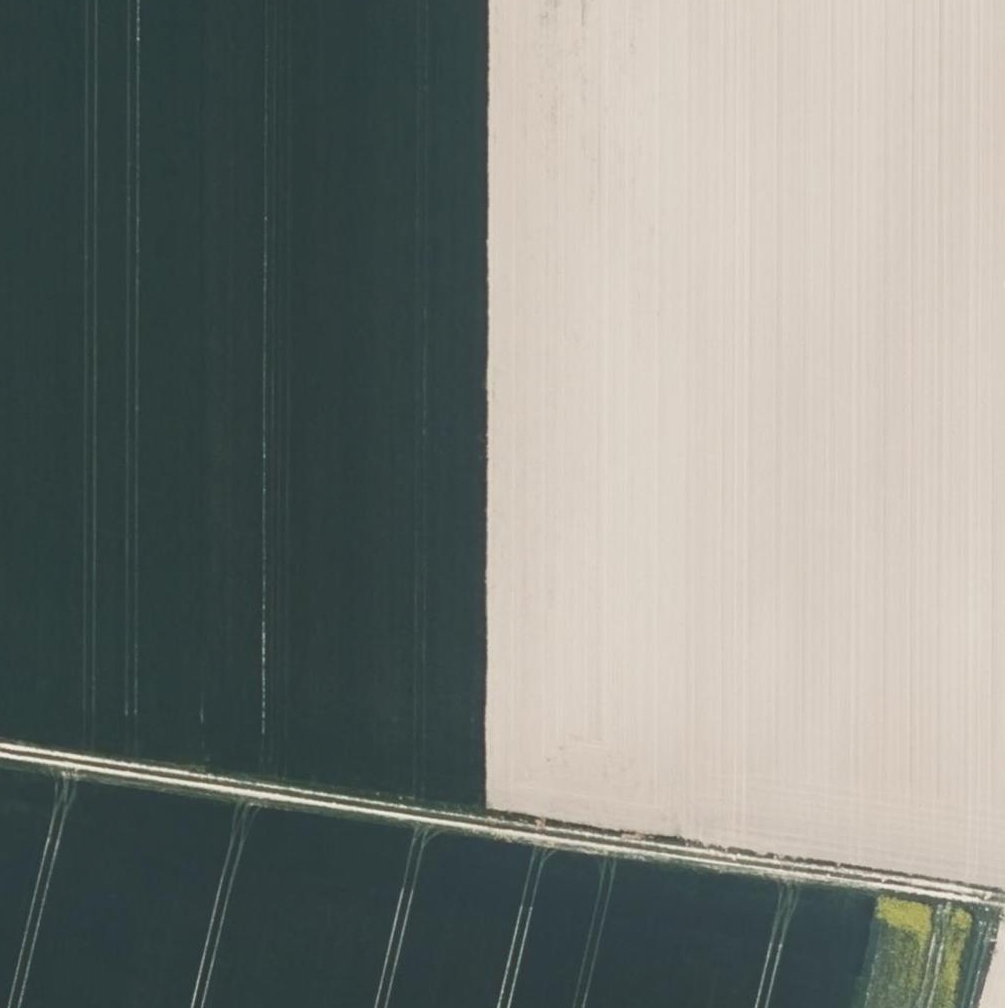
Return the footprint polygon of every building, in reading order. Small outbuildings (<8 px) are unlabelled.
[(999,921),(996,953),(1004,954),(1004,922),(999,921)]
